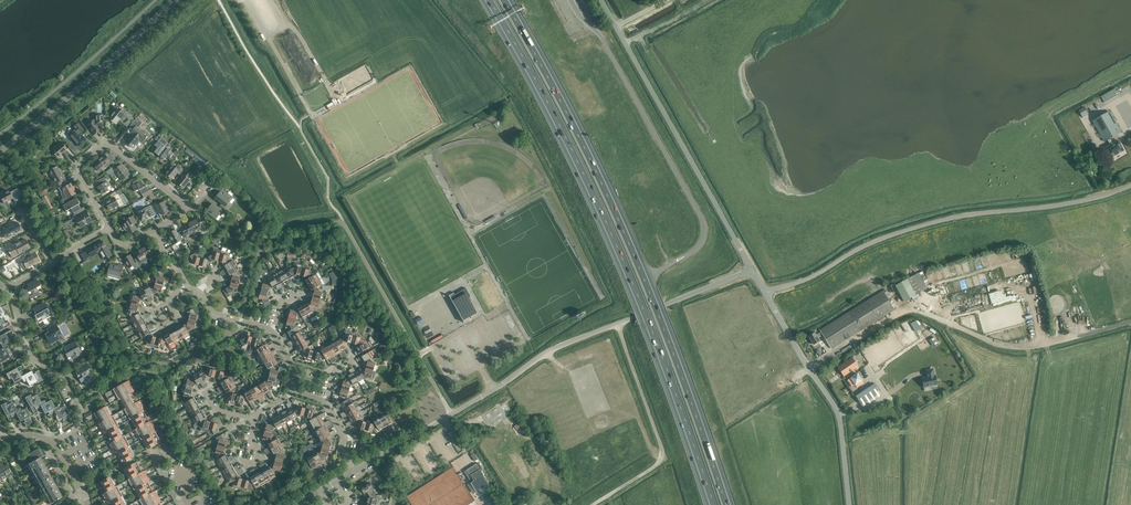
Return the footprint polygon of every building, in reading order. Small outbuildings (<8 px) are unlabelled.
[(361,84),(371,79),(364,67),(342,79),(348,90),(361,83),(361,84)] [(1101,97),(1104,102),(1118,94),(1115,89),(1101,97)] [(1079,110),(1083,117),(1088,114),(1085,107),(1079,110)] [(132,121),(134,118),(122,109),(121,111),(117,108),(109,118),(116,124),(120,119),(123,122),(127,117),(129,119),(124,125),(127,127),(132,121)] [(1105,141),(1121,132),(1110,112),(1093,121),(1105,141)] [(94,119),(87,125),(94,135),(102,129),(100,127),(103,124),(103,115),(95,115),(95,120),(94,119)] [(149,134),(139,127),(143,123),(137,118),(133,123),(136,126),(131,133),(132,134),(126,142),(133,148),(140,140),(142,142),(149,134)] [(77,131),(70,136),(79,146),(86,140),(82,135),(86,132),(80,125),(77,122),(73,125),(76,129),(77,131)] [(60,141),(51,149),(58,157),(63,152),(64,153),(64,154),(69,159),(72,157),(66,150),(67,149),(60,141)] [(167,143),(165,146),(161,143),(158,141),(155,145),(158,148),(154,152),(159,156),(169,144),(167,143)] [(1111,158),(1124,151),(1119,141),(1106,148),(1111,158)] [(171,151),(167,148),(170,145),(169,144),(159,156),(164,160),(167,155),(170,157),(169,159),(172,162),(180,152),(177,150),(174,153),(171,151)] [(102,171),(111,164),(114,161),(110,156),(107,158),(105,154),(102,157),(96,162),(95,161),(92,163),(91,165),(92,166),(93,168),(94,168),(96,168),(99,171),(101,169),(102,171)] [(114,171),(122,181),(129,174),(121,165),(117,169),(114,165),(108,170),(111,174),(114,171)] [(184,169),(181,167),(178,165),(175,168),(172,165),(165,174),(172,179),(177,173),(179,175),(185,167),(184,169)] [(55,167),(54,166),(51,168),(51,169),(48,171),(55,183),(53,185),(55,188),(62,184),(60,181),(65,178),(61,171),(60,171),(57,166),(55,167)] [(184,188),(190,180),(187,177),(190,174),(187,171),(188,170),(185,167),(179,175),(182,177),(177,183),(184,188)] [(103,194),(109,190),(107,187),(110,185),(107,181),(104,177),(96,182),(98,186),(97,187),(100,192),(101,191),(103,194)] [(139,189),(144,198),(153,193),(151,189),(149,190),(147,185),(144,187),(141,181),(132,186),(135,192),(139,189)] [(67,199),(76,193),(71,184),(66,186),(65,184),(58,188),(62,193),(61,194),(64,200),(67,199)] [(18,187),(9,192),(8,190),(3,193),(2,191),(0,192),(0,199),(0,200),(1,200),(3,204),(13,198),(13,199),(22,194),(18,187)] [(226,207),(233,198),(223,190),(216,198),(226,207)] [(49,210),(54,207),(47,194),(42,197),(49,210)] [(110,210),(119,205),(115,197),(105,202),(110,210)] [(75,216),(85,210),(83,206),(80,208),(79,204),(80,204),(77,198),(63,206),(66,211),(71,209),(75,216)] [(163,215),(171,211),(167,204),(166,204),(165,201),(159,204),(158,202),(154,205),(158,212),(160,211),(163,215)] [(216,219),(222,211),(213,204),(207,212),(216,219)] [(140,211),(137,213),(141,221),(151,216),(152,217),(155,215),(150,206),(147,207),(140,210),(140,211)] [(85,210),(75,216),(69,219),(71,222),(77,219),(81,227),(92,221),(85,210)] [(133,224),(136,222),(133,216),(127,219),(128,222),(123,225),(122,226),(125,230),(126,231),(127,230),(129,234),(136,230),(133,224)] [(205,231),(210,228),(206,221),(202,224),(198,217),(192,220),(198,231),(204,228),(205,231)] [(187,237),(198,231),(192,220),(185,224),(188,229),(182,233),(186,240),(188,239),(187,237)] [(3,230),(2,231),(6,238),(9,236),(21,229),(17,223),(12,226),(11,223),(2,228),(3,230)] [(66,240),(71,237),(67,229),(62,232),(66,240)] [(176,229),(169,234),(171,237),(170,238),(171,241),(172,240),(175,244),(181,241),(183,245),(187,242),(186,240),(182,233),(181,231),(178,233),(176,229)] [(12,258),(30,248),(25,239),(22,241),(17,243),(15,240),(8,244),(10,247),(7,249),(12,258)] [(101,254),(104,260),(111,256),(103,241),(88,250),(92,257),(99,253),(101,254)] [(141,249),(148,260),(153,257),(154,258),(158,256),(155,250),(151,252),(147,246),(141,249)] [(35,253),(38,251),(36,247),(24,254),(26,257),(19,260),(22,265),(24,264),(26,268),(40,261),(35,253)] [(142,263),(148,260),(141,249),(136,252),(139,259),(135,261),(136,262),(139,267),(143,265),(142,263)] [(228,257),(229,254),(229,253),(221,250),(221,253),(220,253),(218,261),(222,262),(224,266),(230,263),(233,261),(232,258),(228,257)] [(218,261),(220,253),(213,251),(212,255),(208,257),(211,262),(215,260),(218,261)] [(85,262),(89,260),(85,252),(81,254),(85,262)] [(199,266),(201,258),(198,257),(195,253),(190,256),(193,260),(192,264),(199,266)] [(139,267),(136,262),(135,263),(130,255),(124,258),(130,268),(133,266),(135,269),(139,267)] [(207,264),(211,262),(208,257),(205,259),(201,258),(199,266),(207,268),(207,264)] [(221,274),(237,265),(234,260),(233,261),(230,263),(224,266),(226,268),(220,272),(221,274)] [(120,279),(120,277),(123,266),(119,264),(118,266),(110,264),(107,275),(112,277),(120,279)] [(235,273),(240,270),(237,265),(221,274),(223,276),(228,273),(230,276),(235,273)] [(302,268),(295,266),(292,265),(288,267),(290,271),(293,277),(296,275),(300,276),(302,268)] [(314,274),(314,273),(309,272),(311,267),(303,265),(302,268),(300,276),(304,277),(306,280),(311,277),(315,275),(314,274)] [(290,271),(288,267),(288,266),(282,269),(290,283),(292,282),(290,278),(293,277),(290,271)] [(283,282),(277,272),(276,269),(271,272),(272,275),(280,289),(282,287),(280,284),(283,282)] [(288,284),(290,283),(282,269),(277,272),(283,282),(286,281),(288,284)] [(927,288),(918,272),(894,285),(903,302),(927,288)] [(155,283),(163,286),(164,282),(167,283),(168,279),(165,278),(162,277),(159,273),(154,276),(156,280),(155,283)] [(237,276),(235,273),(230,276),(232,279),(231,283),(239,285),(241,277),(237,276)] [(305,287),(319,280),(316,274),(315,275),(311,277),(306,280),(307,283),(304,285),(305,287)] [(278,290),(280,289),(272,275),(267,278),(270,283),(270,282),(273,288),(276,286),(278,290)] [(38,291),(42,289),(40,285),(40,286),(36,279),(28,283),(30,286),(25,289),(30,300),(40,294),(38,291)] [(317,288),(322,285),(319,280),(305,287),(306,290),(310,288),(311,290),(317,287),(317,288)] [(992,305),(1019,298),(1018,292),(1012,294),(1011,288),(1014,287),(1012,280),(987,286),(992,305)] [(269,290),(273,288),(270,282),(270,283),(266,285),(263,284),(261,292),(268,294),(269,290)] [(161,293),(163,286),(155,283),(154,287),(151,289),(154,294),(157,292),(161,293)] [(236,293),(239,285),(231,283),(230,286),(223,290),(227,298),(230,296),(229,294),(233,292),(236,293)] [(151,289),(148,284),(143,287),(150,301),(153,299),(151,296),(154,294),(151,289)] [(148,302),(150,301),(143,287),(138,290),(139,292),(140,295),(141,295),(144,300),(146,299),(148,302)] [(319,291),(317,288),(317,287),(311,290),(313,294),(312,298),(320,300),(322,292),(319,291)] [(463,321),(477,313),(469,297),(471,296),(466,288),(450,297),(463,321)] [(832,349),(894,309),(883,290),(820,330),(821,332),(816,335),(815,332),(809,336),(814,344),(820,341),(818,338),(823,335),(832,349)] [(141,295),(140,295),(139,292),(137,293),(135,296),(133,296),(131,303),(139,306),(140,302),(144,300),(141,295)] [(267,297),(268,294),(261,292),(258,299),(262,300),(264,304),(270,301),(267,297)] [(323,300),(320,300),(312,298),(311,301),(308,303),(311,308),(315,306),(321,308),(323,300)] [(311,308),(308,303),(305,305),(303,301),(301,302),(309,316),(310,319),(315,316),(311,308)] [(38,323),(51,315),(44,302),(33,308),(36,315),(34,316),(38,323)] [(310,319),(309,316),(301,302),(299,304),(300,307),(298,309),(301,314),(305,322),(310,319)] [(139,306),(131,303),(130,303),(128,304),(127,311),(129,311),(131,312),(130,315),(131,318),(135,316),(140,313),(138,309),(139,306)] [(196,322),(198,314),(199,312),(196,307),(187,312),(189,316),(189,320),(196,322)] [(297,316),(301,314),(298,309),(294,311),(291,310),(288,318),(296,320),(297,316)] [(146,316),(145,314),(142,316),(140,313),(135,316),(131,318),(130,319),(132,324),(146,316)] [(146,323),(144,320),(147,318),(146,316),(132,324),(135,329),(146,323)] [(4,328),(10,325),(8,321),(5,323),(2,318),(0,319),(0,331),(4,328)] [(295,323),(296,320),(288,318),(286,325),(290,326),(292,330),(297,327),(295,323)] [(194,329),(196,322),(189,320),(188,323),(184,325),(187,331),(191,328),(194,329)] [(917,320),(911,322),(915,331),(921,329),(917,320)] [(152,326),(150,324),(147,325),(146,323),(135,329),(138,334),(152,326)] [(187,331),(184,325),(181,327),(179,323),(177,325),(184,339),(190,336),(187,331)] [(50,344),(59,339),(58,336),(61,334),(56,324),(48,328),(50,331),(44,334),(50,344)] [(180,341),(184,339),(177,325),(175,326),(177,329),(174,331),(180,341)] [(141,339),(146,336),(151,333),(150,330),(153,328),(152,326),(138,334),(141,339)] [(290,338),(300,332),(297,327),(292,330),(282,335),(284,337),(288,335),(290,338)] [(180,341),(174,331),(171,332),(169,329),(167,330),(175,344),(180,341)] [(0,336),(0,344),(3,348),(5,347),(11,344),(11,343),(10,342),(12,340),(10,335),(13,333),(11,330),(0,336)] [(170,347),(175,344),(167,330),(165,331),(167,335),(164,336),(164,337),(167,342),(170,347)] [(351,344),(354,333),(347,331),(346,334),(345,337),(341,339),(344,344),(348,342),(351,344)] [(241,341),(243,346),(247,344),(251,345),(253,337),(249,336),(250,333),(246,332),(244,339),(241,341)] [(288,345),(305,336),(304,335),(302,336),(300,332),(290,338),(291,340),(287,343),(288,345)] [(153,337),(152,335),(151,333),(146,336),(147,338),(148,339),(146,346),(154,348),(157,338),(153,337)] [(357,348),(366,343),(365,341),(361,340),(361,338),(359,337),(360,336),(359,334),(354,333),(351,344),(355,344),(357,348)] [(295,347),(305,342),(303,338),(305,337),(305,336),(288,345),(289,347),(294,345),(295,347)] [(929,339),(934,346),(939,343),(935,336),(929,339)] [(163,344),(167,342),(164,337),(161,339),(157,338),(154,348),(159,349),(160,346),(162,347),(163,344)] [(257,349),(262,347),(260,343),(261,339),(253,337),(251,345),(255,346),(257,349)] [(347,349),(344,344),(341,339),(336,342),(344,357),(346,355),(344,351),(347,349)] [(73,359),(82,354),(74,341),(63,347),(67,353),(65,354),(67,358),(71,356),(73,359)] [(259,355),(270,349),(268,346),(273,344),(271,341),(262,347),(257,349),(259,355)] [(370,348),(369,347),(372,345),(370,341),(367,342),(366,343),(357,348),(358,351),(355,353),(356,355),(360,353),(370,348)] [(303,350),(308,347),(305,342),(295,347),(297,350),(293,352),(294,355),(303,350)] [(342,358),(344,357),(336,342),(331,345),(337,355),(340,353),(342,358)] [(334,356),(337,355),(331,345),(326,347),(334,362),(337,361),(334,356)] [(0,349),(0,363),(16,354),(14,350),(11,352),(8,347),(5,349),(5,347),(3,348),(0,349)] [(310,350),(309,348),(308,347),(303,350),(305,353),(304,357),(306,357),(305,360),(311,362),(312,359),(314,351),(310,350)] [(324,356),(321,350),(320,347),(318,348),(320,351),(318,352),(314,351),(312,359),(319,361),(320,358),(324,356)] [(332,363),(334,362),(326,347),(321,350),(324,356),(327,361),(330,359),(332,363)] [(277,351),(275,349),(271,351),(270,349),(259,355),(262,359),(262,360),(277,351)] [(377,356),(377,354),(374,349),(358,358),(359,361),(363,359),(364,362),(370,358),(370,359),(375,356),(377,356)] [(265,364),(275,359),(274,356),(278,354),(277,351),(262,360),(265,364)] [(852,357),(838,367),(838,368),(843,375),(844,376),(846,375),(859,366),(852,357)] [(372,362),(370,359),(370,358),(364,362),(366,365),(365,369),(373,371),(375,363),(372,362)] [(268,370),(273,367),(282,361),(281,359),(277,361),(275,359),(265,364),(265,365),(268,370)] [(81,383),(90,377),(88,374),(92,372),(90,369),(86,362),(79,366),(81,369),(75,372),(81,383)] [(25,377),(24,375),(21,370),(24,368),(22,365),(7,373),(5,368),(2,369),(5,374),(6,374),(9,379),(11,378),(11,379),(12,379),(14,383),(22,379),(25,377)] [(269,376),(277,379),(279,371),(275,370),(273,367),(268,370),(270,373),(269,376)] [(215,378),(217,370),(210,368),(209,371),(205,373),(208,379),(211,377),(215,378)] [(364,380),(361,374),(358,369),(355,371),(353,368),(351,369),(359,383),(364,380)] [(208,379),(205,373),(202,369),(197,372),(205,387),(208,385),(205,381),(208,379)] [(354,385),(359,383),(351,369),(349,370),(351,374),(348,375),(349,377),(351,380),(354,385)] [(376,372),(373,371),(365,369),(364,372),(361,374),(364,380),(367,378),(371,379),(374,379),(375,373),(376,372)] [(927,377),(922,378),(924,387),(937,384),(935,376),(934,376),(933,369),(926,371),(927,377)] [(44,379),(39,370),(35,372),(35,373),(33,374),(31,371),(24,375),(25,377),(22,379),(24,382),(26,381),(26,382),(27,381),(29,386),(37,381),(38,383),(44,379)] [(228,373),(225,372),(217,370),(215,378),(219,379),(221,382),(230,377),(228,373)] [(203,388),(205,387),(197,372),(192,374),(195,380),(197,385),(198,385),(201,383),(203,388)] [(858,372),(848,379),(853,387),(863,380),(858,372)] [(137,383),(141,381),(142,380),(139,376),(135,378),(135,379),(131,381),(133,385),(137,382),(137,383)] [(268,380),(264,382),(269,390),(271,389),(270,386),(271,385),(277,387),(279,379),(277,379),(269,376),(268,380)] [(218,390),(234,382),(231,377),(230,377),(221,382),(221,383),(222,385),(217,388),(218,390)] [(350,387),(354,385),(351,380),(349,377),(346,378),(345,382),(344,381),(341,389),(349,391),(350,387)] [(116,394),(132,386),(129,380),(118,387),(116,388),(115,387),(110,389),(111,390),(113,389),(116,394)] [(194,386),(197,385),(195,380),(191,382),(188,380),(185,388),(193,390),(194,386)] [(226,393),(234,388),(237,387),(234,382),(218,390),(220,393),(225,390),(226,393)] [(272,397),(269,390),(264,382),(259,385),(265,395),(268,394),(270,398),(272,397)] [(881,395),(874,384),(856,396),(863,407),(881,395)] [(262,397),(265,395),(259,385),(254,388),(262,402),(265,401),(262,397)] [(119,399),(123,397),(135,391),(132,386),(116,394),(119,399)] [(373,387),(365,391),(367,395),(375,391),(373,387)] [(192,394),(193,390),(185,388),(183,396),(187,397),(189,400),(194,397),(192,394)] [(233,393),(232,391),(235,389),(234,388),(226,393),(228,396),(227,400),(226,403),(234,405),(235,402),(237,394),(233,393)] [(260,404),(262,402),(254,388),(249,390),(255,401),(258,399),(260,404)] [(348,395),(349,391),(341,389),(339,396),(343,397),(343,398),(337,402),(338,405),(345,401),(350,398),(348,395)] [(252,402),(255,401),(249,390),(244,393),(244,394),(247,399),(252,408),(255,407),(252,402)] [(122,404),(136,396),(134,392),(135,391),(123,397),(119,399),(119,400),(119,399),(122,404)] [(39,403),(41,402),(37,394),(32,397),(32,396),(31,397),(30,395),(25,398),(31,408),(34,414),(38,412),(36,409),(40,406),(39,403)] [(244,401),(247,399),(244,394),(241,395),(237,394),(235,402),(239,403),(237,407),(242,408),(244,401)] [(139,401),(136,396),(122,404),(124,408),(125,409),(141,401),(140,400),(139,401)] [(187,408),(200,401),(199,398),(196,400),(194,397),(189,400),(184,403),(187,408)] [(343,409),(353,403),(350,398),(345,401),(338,405),(336,406),(337,409),(341,406),(343,409)] [(53,409),(55,408),(51,400),(46,402),(44,400),(41,402),(39,403),(40,406),(45,414),(48,412),(49,414),(48,415),(50,419),(56,415),(53,409)] [(127,414),(132,412),(143,406),(141,401),(125,409),(127,414)] [(198,405),(202,403),(200,401),(187,408),(189,413),(200,407),(198,405)] [(14,411),(16,410),(12,402),(8,405),(8,404),(7,405),(6,402),(0,405),(6,416),(9,422),(13,420),(11,416),(16,414),(14,411)] [(297,417),(294,412),(289,403),(286,404),(289,408),(286,410),(292,420),(297,417)] [(341,416),(358,407),(357,406),(355,407),(353,403),(343,409),(344,412),(340,414),(341,416)] [(67,415),(69,414),(65,406),(60,408),(58,406),(55,408),(53,409),(56,415),(59,419),(62,418),(63,420),(62,420),(64,424),(71,421),(69,417),(67,415)] [(111,411),(108,406),(106,406),(104,408),(97,412),(94,413),(96,419),(111,411)] [(130,419),(135,417),(146,411),(143,406),(132,412),(127,414),(130,419)] [(304,416),(307,406),(306,408),(299,406),(298,410),(294,412),(297,417),(300,415),(304,416)] [(313,414),(314,411),(315,408),(307,406),(304,416),(308,417),(310,421),(315,418),(313,414)] [(192,418),(206,410),(205,408),(201,410),(200,407),(189,413),(192,418)] [(292,420),(286,410),(283,411),(281,407),(279,408),(287,423),(292,420)] [(348,419),(358,413),(356,409),(358,408),(358,407),(341,416),(342,418),(347,416),(348,419)] [(14,411),(16,414),(20,422),(24,420),(25,422),(24,422),(26,426),(32,423),(30,419),(29,417),(31,416),(26,408),(22,410),(21,410),(20,408),(16,410),(14,411)] [(282,426),(287,423),(279,408),(276,410),(279,414),(276,415),(282,426)] [(204,414),(207,413),(206,410),(192,418),(195,423),(200,421),(205,418),(206,417),(204,414)] [(98,424),(109,418),(113,416),(113,414),(111,411),(96,419),(99,423),(98,424)] [(133,424),(137,422),(147,416),(145,412),(146,411),(135,417),(130,419),(130,420),(131,421),(133,424)] [(282,426),(276,415),(274,417),(271,413),(269,414),(273,422),(277,428),(282,426)] [(312,426),(323,420),(321,417),(325,415),(324,413),(315,418),(310,421),(312,426)] [(356,421),(361,418),(358,413),(348,419),(350,421),(345,424),(347,426),(356,421)] [(388,414),(379,419),(388,435),(390,433),(387,428),(390,426),(389,425),(393,423),(389,416),(388,414)] [(100,429),(112,423),(116,421),(113,416),(109,418),(98,424),(100,429)] [(147,416),(137,422),(133,424),(135,428),(136,429),(152,421),(151,420),(150,421),(147,416)] [(205,418),(200,421),(202,424),(201,430),(208,432),(211,422),(209,421),(207,421),(205,418)] [(363,422),(362,420),(361,418),(356,421),(358,424),(357,428),(365,430),(367,423),(363,422)] [(385,436),(388,435),(379,419),(374,421),(377,427),(380,432),(383,430),(384,432),(383,432),(385,436)] [(330,423),(329,420),(324,423),(323,420),(312,426),(315,431),(330,423)] [(103,434),(115,428),(119,426),(116,421),(112,423),(100,429),(103,434)] [(139,434),(143,432),(154,426),(152,421),(136,429),(139,434)] [(373,429),(377,427),(374,421),(371,424),(367,423),(365,430),(372,432),(373,429)] [(220,432),(218,428),(219,424),(211,422),(208,432),(211,437),(220,432)] [(273,430),(277,428),(273,422),(269,425),(267,424),(265,432),(272,434),(273,430)] [(328,430),(327,427),(331,425),(330,423),(315,431),(318,436),(328,430)] [(108,439),(118,433),(122,431),(120,427),(119,426),(115,428),(103,434),(103,435),(105,434),(108,439)] [(142,439),(146,437),(157,431),(154,426),(143,432),(139,434),(142,439)] [(321,441),(326,438),(335,433),(334,430),(330,433),(328,430),(318,436),(321,441)] [(109,444),(120,438),(125,436),(125,435),(124,434),(122,431),(118,433),(108,439),(110,443),(109,444)] [(144,444),(149,442),(159,437),(156,432),(157,431),(146,437),(142,439),(142,441),(144,444)] [(271,438),(272,434),(265,432),(263,439),(266,440),(268,444),(273,441),(271,438)] [(218,445),(225,448),(226,444),(229,445),(230,441),(224,439),(222,435),(216,438),(219,442),(218,445)] [(112,449),(123,443),(127,441),(125,436),(120,438),(109,444),(112,449)] [(149,449),(151,448),(151,447),(152,447),(158,444),(161,442),(159,437),(149,442),(144,444),(147,449),(149,449)] [(265,452),(281,443),(278,438),(273,441),(268,444),(270,447),(266,449),(264,450),(265,452)] [(330,450),(332,442),(328,441),(326,438),(321,441),(323,444),(322,448),(330,450)] [(114,454),(126,448),(130,446),(127,441),(123,443),(112,449),(114,454)] [(274,454),(283,449),(284,449),(281,443),(265,452),(266,455),(272,451),(274,454)] [(317,448),(317,446),(313,445),(311,444),(299,451),(301,454),(305,453),(304,451),(313,447),(315,449),(317,448)] [(225,448),(218,445),(215,445),(213,452),(217,454),(216,458),(217,460),(226,454),(224,451),(225,448)] [(119,459),(129,453),(133,451),(130,446),(126,448),(114,454),(115,455),(116,454),(119,459)] [(41,459),(40,457),(44,455),(40,448),(28,455),(32,461),(27,464),(30,469),(43,462),(42,459),(41,459)] [(327,458),(330,450),(322,448),(321,451),(317,453),(320,459),(323,464),(326,462),(324,460),(325,460),(326,457),(327,458)] [(283,455),(283,454),(284,451),(283,449),(274,454),(276,458),(275,461),(282,463),(285,456),(283,455)] [(132,458),(135,457),(134,457),(136,456),(133,451),(129,453),(119,459),(122,464),(132,458)] [(323,464),(320,459),(317,453),(312,456),(320,470),(321,472),(324,471),(321,466),(320,465),(323,464)] [(219,466),(232,458),(231,455),(228,457),(226,454),(217,460),(216,460),(219,466)] [(318,471),(320,470),(312,456),(307,459),(309,462),(306,464),(309,470),(312,468),(313,469),(316,468),(318,471)] [(230,462),(234,460),(232,458),(219,466),(221,470),(232,465),(230,462)] [(280,471),(282,463),(275,461),(274,465),(270,467),(273,472),(277,470),(280,471)] [(12,474),(7,465),(4,467),(1,462),(0,463),(0,464),(7,477),(12,474)] [(32,474),(45,467),(44,465),(45,465),(43,462),(30,469),(32,474)] [(126,474),(140,467),(137,462),(127,467),(124,469),(123,470),(126,474)] [(273,472),(270,467),(267,469),(264,463),(262,464),(271,480),(276,477),(273,472)] [(266,483),(271,480),(262,464),(260,465),(263,471),(260,473),(266,483)] [(476,492),(486,485),(489,484),(476,464),(467,469),(474,480),(470,483),(476,492)] [(237,465),(233,467),(232,465),(221,470),(224,475),(238,468),(237,465)] [(47,469),(46,469),(45,467),(32,474),(35,479),(49,472),(47,469)] [(129,479),(133,477),(143,472),(140,467),(126,474),(128,478),(129,479)] [(236,472),(239,470),(238,468),(224,475),(227,481),(228,480),(238,475),(236,472)] [(266,483),(260,473),(258,474),(254,468),(252,469),(261,486),(266,483)] [(256,488),(261,486),(252,469),(250,471),(253,477),(250,478),(254,485),(256,488)] [(131,485),(136,482),(147,476),(144,471),(143,472),(133,477),(129,479),(131,485)] [(50,475),(49,472),(35,479),(38,484),(51,477),(50,475)] [(240,490),(243,479),(239,478),(238,475),(228,480),(229,481),(234,483),(233,488),(240,490)] [(114,481),(112,476),(110,477),(110,476),(97,484),(100,489),(110,483),(114,481)] [(139,488),(149,482),(150,481),(147,476),(136,482),(131,485),(134,490),(139,488)] [(41,489),(54,481),(53,479),(52,479),(51,477),(38,484),(41,489)] [(253,485),(254,485),(250,478),(247,480),(243,479),(240,490),(241,487),(251,490),(253,485)] [(377,488),(372,481),(370,478),(365,482),(366,484),(361,488),(363,492),(361,493),(362,494),(366,491),(373,488),(374,490),(377,488)] [(43,494),(56,487),(55,485),(56,484),(54,481),(41,489),(43,494)] [(103,494),(113,488),(117,486),(117,485),(114,481),(110,483),(100,489),(103,494)] [(137,495),(141,492),(151,487),(149,482),(139,488),(134,490),(137,495)] [(104,500),(116,493),(120,491),(117,486),(113,488),(103,494),(102,495),(104,500)] [(58,488),(57,489),(56,487),(43,494),(46,499),(60,491),(58,488)] [(140,499),(144,497),(154,492),(151,487),(141,492),(137,495),(139,498),(140,499)] [(376,492),(374,490),(373,488),(366,491),(369,496),(369,498),(375,499),(376,496),(378,495),(377,495),(375,493),(376,492)] [(60,491),(46,499),(49,504),(62,497),(61,495),(61,494),(60,491)] [(109,504),(123,496),(120,491),(116,493),(104,500),(107,504),(109,504)] [(143,504),(147,502),(158,496),(155,491),(154,492),(144,497),(140,499),(143,504)] [(378,504),(379,500),(380,495),(378,495),(376,496),(375,499),(369,498),(368,497),(367,502),(364,501),(364,503),(367,504),(367,503),(376,504),(377,504),(378,504)] [(121,503),(126,501),(123,496),(109,504),(118,504),(121,503)] [(160,502),(161,501),(158,496),(147,502),(143,504),(154,504),(160,502)]
